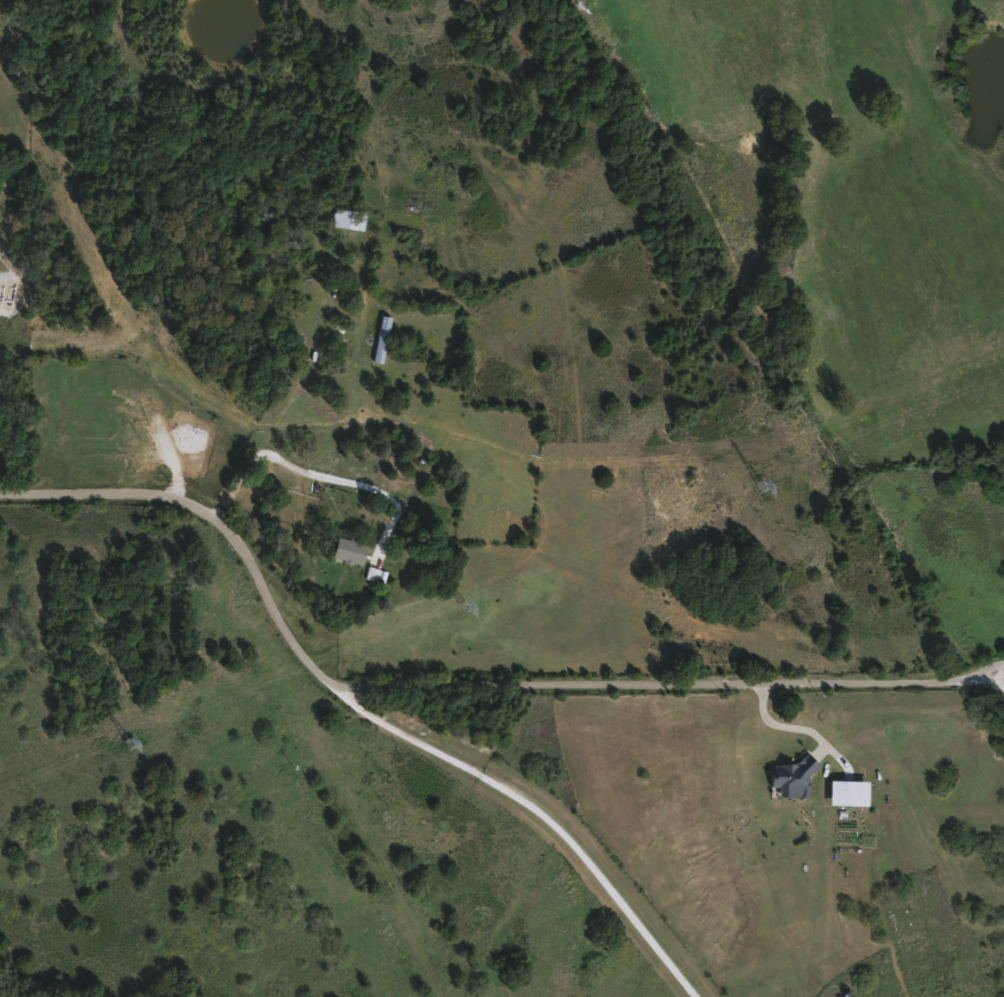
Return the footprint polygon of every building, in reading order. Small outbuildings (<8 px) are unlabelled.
[(368,211),(366,230),(336,226),(338,207),(368,211)] [(393,317),(387,363),(374,361),(381,315),(393,317)] [(334,555),(339,535),(371,541),(367,562),(334,555)] [(873,779),(873,803),(834,803),(834,779),(873,779)]
